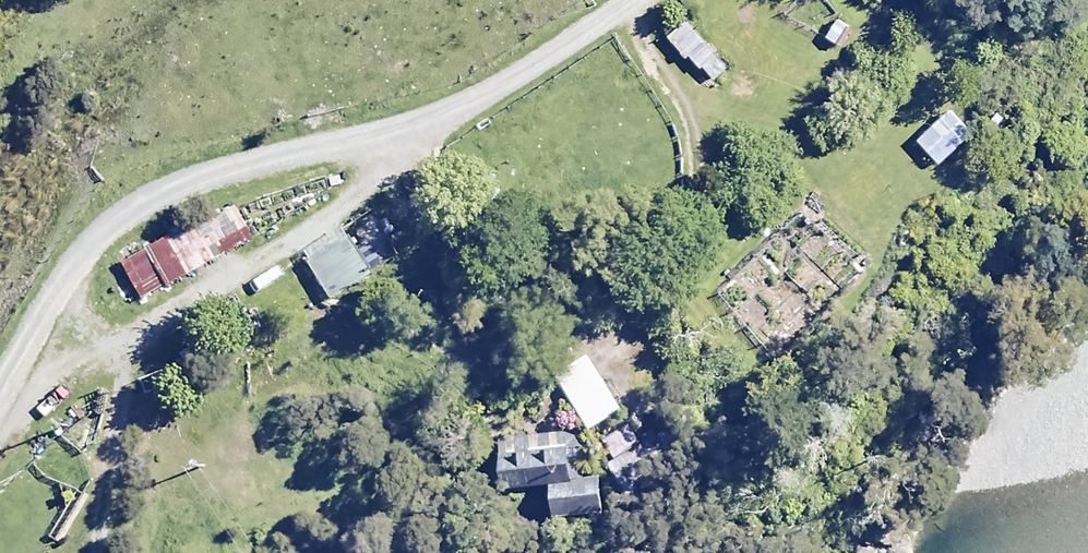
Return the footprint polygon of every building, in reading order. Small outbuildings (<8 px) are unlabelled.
[(681,11),(660,32),(698,70),(719,49),(681,11)] [(852,21),(834,13),(821,38),(839,47),(852,21)] [(971,129),(949,106),(916,137),(938,160),(971,129)] [(248,239),(230,205),(150,247),(144,237),(117,251),(140,296),(248,239)] [(370,273),(348,233),(306,256),(328,296),(370,273)] [(621,409),(588,362),(559,383),(591,430),(621,409)] [(82,399),(33,427),(44,446),(93,419),(82,399)] [(605,442),(618,460),(604,469),(620,491),(654,468),(638,446),(643,443),(630,424),(605,442)] [(571,434),(501,436),(503,489),(554,487),(555,518),(607,516),(605,477),(573,479),(571,434)]
